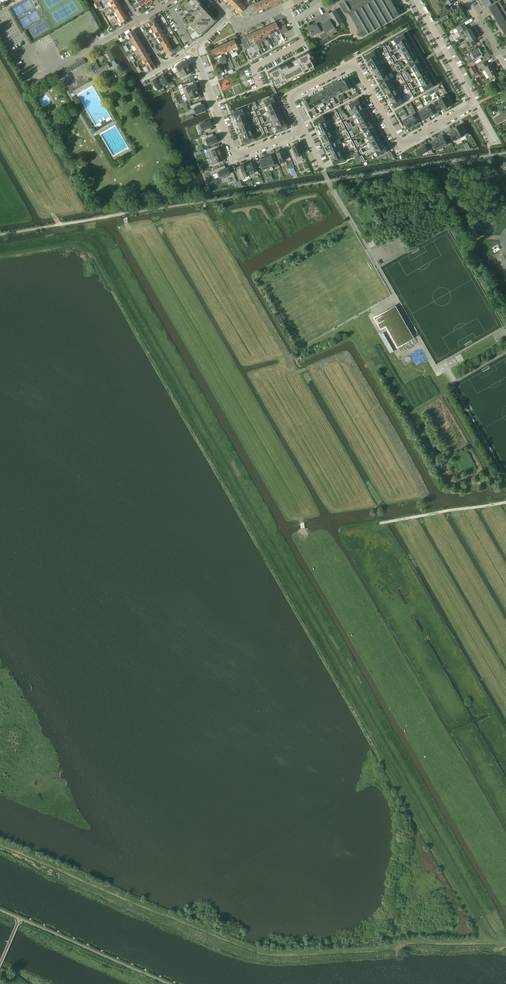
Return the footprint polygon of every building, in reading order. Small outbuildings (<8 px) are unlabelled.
[(138,2),(138,3),(140,5),(140,6),(141,8),(147,5),(144,0),(137,0),(138,2)] [(181,5),(185,9),(188,12),(191,15),(195,11),(200,16),(199,18),(198,17),(196,20),(193,23),(190,25),(191,26),(188,28),(186,27),(185,28),(192,40),(195,37),(197,38),(216,19),(211,14),(210,14),(209,15),(201,6),(202,5),(197,0),(188,0),(188,1),(187,0),(186,0),(181,5)] [(235,9),(241,3),(238,0),(237,0),(232,5),(235,9)] [(259,1),(262,9),(267,7),(264,0),(261,0),(259,1)] [(357,34),(361,32),(363,36),(399,14),(395,6),(399,4),(398,3),(397,0),(396,0),(342,0),(342,1),(339,3),(357,34)] [(259,1),(253,4),(257,11),(262,9),(259,1)] [(489,7),(493,12),(503,7),(499,1),(489,7)] [(114,12),(115,12),(121,8),(118,3),(112,7),(114,9),(113,10),(114,12)] [(241,3),(235,9),(239,13),(245,7),(241,3)] [(245,7),(239,13),(240,13),(244,17),(257,11),(253,4),(245,8),(245,7)] [(493,12),(496,18),(505,12),(503,7),(493,12)] [(115,12),(118,17),(124,13),(121,8),(115,12)] [(315,21),(316,23),(317,23),(318,26),(321,24),(329,36),(337,31),(337,30),(335,27),(343,22),(335,9),(315,21)] [(499,23),(505,19),(505,12),(496,18),(499,23)] [(124,13),(118,17),(121,22),(119,23),(121,26),(127,22),(126,20),(127,19),(124,13)] [(148,22),(151,27),(157,23),(154,18),(148,22)] [(282,19),(276,22),(281,34),(288,31),(282,19)] [(276,22),(275,22),(271,24),(274,32),(279,30),(276,22)] [(151,27),(154,32),(161,29),(157,23),(151,27)] [(466,34),(467,36),(475,32),(472,28),(471,29),(470,28),(468,29),(464,23),(456,28),(461,37),(466,34)] [(274,32),(271,24),(266,26),(270,34),(274,32)] [(314,24),(309,28),(314,36),(319,32),(322,39),(323,39),(323,40),(329,36),(321,24),(318,26),(317,24),(315,25),(314,24)] [(270,34),(266,26),(261,29),(265,36),(270,34)] [(154,32),(157,38),(164,34),(161,29),(154,32)] [(256,31),(260,38),(265,36),(261,29),(256,31)] [(133,30),(130,32),(127,34),(130,39),(136,35),(133,30)] [(256,31),(252,33),(255,41),(260,38),(256,31)] [(475,32),(467,36),(469,39),(464,42),(468,48),(476,43),(474,40),(477,38),(476,37),(477,36),(475,32)] [(252,33),(247,35),(247,36),(251,45),(252,46),(255,45),(257,44),(255,41),(252,33)] [(404,33),(393,39),(396,45),(398,44),(407,39),(404,33)] [(157,38),(161,43),(167,39),(164,34),(157,38)] [(130,39),(133,44),(139,40),(136,35),(130,39)] [(240,39),(245,48),(251,45),(247,36),(240,39)] [(161,43),(164,48),(170,44),(167,39),(161,43)] [(234,39),(229,42),(232,49),(237,46),(234,39)] [(407,39),(398,44),(400,48),(409,43),(407,39)] [(133,44),(136,49),(142,45),(139,40),(133,44)] [(229,42),(223,44),(227,51),(232,49),(229,42)] [(409,43),(400,48),(403,53),(412,48),(409,43)] [(170,44),(164,48),(167,53),(171,51),(173,53),(181,48),(180,46),(173,50),(170,44)] [(223,44),(218,46),(221,54),(227,51),(223,44)] [(136,49),(139,54),(145,51),(142,45),(136,49)] [(221,54),(218,46),(210,50),(213,57),(221,54)] [(412,48),(403,53),(405,58),(414,53),(412,48)] [(474,58),(481,54),(478,48),(471,53),(472,54),(474,58)] [(375,50),(366,55),(369,60),(378,55),(375,50)] [(140,57),(142,60),(149,56),(145,51),(139,54),(140,57)] [(279,65),(267,72),(269,76),(270,75),(272,78),(275,84),(279,82),(280,84),(286,81),(291,78),(290,77),(298,73),(298,74),(304,71),(304,72),(309,69),(308,67),(313,65),(310,59),(308,56),(310,55),(307,51),(295,57),(295,58),(291,60),(285,63),(286,65),(280,67),(279,65)] [(414,53),(405,58),(408,62),(417,57),(414,53)] [(378,55),(369,60),(372,65),(380,59),(378,55)] [(142,60),(145,65),(152,61),(149,58),(149,56),(142,60)] [(417,57),(408,62),(411,67),(412,66),(420,62),(417,57)] [(62,71),(63,72),(65,75),(67,74),(86,63),(83,58),(80,60),(62,71)] [(380,59),(372,65),(374,69),(382,65),(379,61),(381,60),(380,59)] [(178,64),(175,66),(178,71),(188,66),(185,60),(181,63),(181,62),(178,63),(178,64)] [(96,70),(93,71),(96,75),(110,67),(108,64),(107,63),(99,68),(95,61),(92,63),(94,67),(96,70)] [(152,61),(145,65),(149,70),(155,67),(152,62),(152,61)] [(489,77),(490,77),(491,79),(492,80),(493,80),(495,78),(495,77),(494,75),(497,73),(491,63),(488,65),(486,61),(480,65),(482,69),(484,68),(489,77)] [(420,62),(412,66),(415,71),(422,67),(420,62)] [(382,65),(374,69),(377,74),(384,70),(386,69),(383,64),(382,65)] [(478,72),(473,65),(468,68),(472,75),(478,72)] [(188,66),(178,71),(181,76),(179,77),(181,80),(191,75),(190,71),(189,69),(190,69),(188,66)] [(422,67),(415,71),(418,76),(425,71),(422,67)] [(384,70),(377,74),(380,79),(387,74),(384,70)] [(425,71),(418,76),(420,80),(428,76),(425,71)] [(160,75),(157,77),(163,86),(168,83),(165,79),(168,77),(166,74),(163,75),(161,76),(160,75)] [(387,74),(380,79),(382,83),(391,78),(388,74),(387,74)] [(428,76),(420,80),(423,85),(430,81),(428,76)] [(157,77),(150,81),(153,85),(154,85),(155,88),(156,87),(157,89),(163,86),(157,77)] [(348,78),(343,81),(347,89),(348,92),(353,89),(348,78)] [(391,78),(382,83),(385,88),(392,84),(394,83),(391,78)] [(193,81),(182,85),(183,88),(184,88),(186,93),(197,89),(195,83),(194,84),(193,81)] [(343,81),(338,83),(342,91),(347,89),(343,81)] [(423,85),(421,86),(424,91),(433,86),(430,81),(423,85)] [(338,83),(333,86),(337,94),(342,91),(338,83)] [(392,84),(385,88),(388,93),(395,88),(392,84)] [(333,86),(328,88),(332,96),(337,94),(333,86)] [(328,88),(324,90),(328,99),(332,96),(328,88)] [(395,88),(388,93),(390,97),(398,93),(399,92),(396,88),(395,88)] [(197,89),(186,93),(188,98),(187,99),(188,102),(199,98),(198,96),(199,96),(198,93),(199,92),(197,89)] [(324,90),(319,93),(323,102),(328,100),(328,99),(324,90)] [(319,93),(314,95),(319,105),(323,102),(319,93)] [(398,93),(390,97),(393,102),(400,98),(398,93)] [(314,95),(309,98),(314,107),(319,105),(314,95)] [(444,95),(439,98),(445,108),(450,105),(444,95)] [(263,100),(262,101),(265,106),(266,106),(270,103),(275,101),(272,96),(263,100)] [(400,98),(393,102),(396,107),(405,102),(402,97),(400,98)] [(309,98),(304,100),(310,111),(315,109),(314,107),(309,98)] [(433,99),(430,101),(436,111),(439,109),(440,110),(442,109),(445,108),(439,98),(434,100),(433,99)] [(358,99),(348,104),(351,109),(361,104),(358,99)] [(194,103),(189,105),(190,109),(192,108),(194,114),(196,113),(205,110),(206,109),(205,106),(204,106),(203,104),(202,104),(200,101),(194,103)] [(270,103),(266,106),(268,110),(277,106),(275,101),(270,103)] [(428,104),(423,107),(429,117),(432,115),(432,114),(434,113),(433,112),(436,111),(430,101),(428,102),(428,104)] [(361,104),(351,109),(354,114),(355,113),(363,108),(361,104)] [(268,110),(267,111),(269,116),(271,115),(279,111),(277,106),(268,110)] [(420,113),(417,114),(421,120),(423,118),(424,119),(426,118),(429,117),(423,107),(418,109),(420,113)] [(243,108),(233,112),(235,117),(244,114),(245,114),(243,108)] [(363,108),(355,113),(358,118),(366,113),(363,108)] [(271,115),(269,116),(272,121),(273,120),(282,116),(279,111),(271,115)] [(366,113),(358,118),(360,122),(369,118),(366,113)] [(413,113),(408,116),(408,117),(413,126),(416,124),(416,123),(418,122),(418,121),(421,120),(417,114),(414,116),(413,113)] [(505,113),(496,118),(498,123),(505,119),(503,116),(505,114),(505,113)] [(244,114),(235,117),(237,122),(246,119),(247,118),(245,114),(244,114)] [(324,115),(315,119),(317,124),(325,121),(327,120),(324,115)] [(282,116),(273,120),(275,125),(280,123),(284,121),(282,116)] [(406,124),(403,125),(405,129),(408,127),(408,128),(410,127),(410,128),(413,126),(408,117),(403,120),(406,124)] [(360,122),(359,123),(362,128),(371,122),(369,118),(360,122)] [(246,119),(237,122),(239,127),(248,124),(246,119)] [(210,120),(200,124),(202,130),(204,129),(205,132),(211,130),(210,127),(212,126),(211,124),(211,123),(210,120)] [(275,125),(274,125),(277,131),(287,126),(284,121),(280,123),(275,125)] [(325,121),(317,124),(320,129),(328,126),(325,121)] [(371,122),(362,128),(364,132),(366,132),(374,127),(371,122)] [(248,124),(239,127),(241,132),(250,129),(251,128),(249,123),(248,124)] [(459,125),(454,128),(460,138),(465,135),(466,137),(469,135),(463,124),(460,126),(459,125)] [(328,126),(320,129),(322,134),(330,130),(328,126)] [(374,127),(366,132),(369,136),(377,132),(374,127)] [(250,129),(241,132),(243,137),(247,136),(252,134),(251,134),(253,133),(251,128),(250,129)] [(450,132),(447,134),(450,140),(453,138),(455,141),(460,138),(454,128),(451,129),(452,130),(450,131),(450,132)] [(330,130),(322,134),(324,139),(334,135),(331,130),(330,130)] [(377,132),(369,136),(371,141),(379,136),(377,132)] [(207,138),(205,139),(207,145),(218,141),(217,137),(216,138),(215,135),(213,136),(212,133),(206,135),(207,138)] [(247,136),(243,137),(245,143),(254,139),(255,139),(253,133),(251,134),(252,134),(247,136)] [(440,136),(437,138),(442,147),(447,144),(445,140),(448,138),(446,134),(443,136),(442,135),(440,136)] [(334,135),(324,139),(327,144),(336,139),(334,135)] [(371,141),(370,142),(372,147),(374,146),(382,141),(379,136),(371,141)] [(433,142),(430,144),(432,147),(435,146),(437,150),(442,147),(437,138),(434,139),(434,140),(432,141),(433,142)] [(336,139),(327,144),(329,149),(338,144),(336,139)] [(382,141),(374,146),(377,150),(385,146),(382,141)] [(291,148),(288,150),(292,161),(295,159),(294,157),(301,154),(297,144),(293,145),(294,146),(290,147),(291,148)] [(338,144),(329,149),(332,154),(341,149),(338,144)] [(416,151),(418,155),(418,154),(419,155),(428,150),(430,154),(433,152),(429,144),(426,146),(425,145),(416,150),(416,151)] [(217,145),(206,149),(207,152),(210,151),(212,157),(222,153),(220,150),(219,148),(218,148),(217,145)] [(377,150),(375,151),(378,156),(388,151),(385,146),(377,150)] [(341,149),(332,154),(334,158),(343,154),(341,149)] [(279,150),(276,152),(280,162),(285,160),(285,158),(288,157),(285,150),(282,152),(282,150),(279,151),(279,150)] [(222,153),(212,157),(214,162),(218,161),(219,164),(223,162),(222,159),(223,159),(222,157),(223,156),(222,153)] [(343,154),(334,158),(336,164),(347,158),(345,153),(343,154)] [(270,155),(265,157),(268,166),(274,164),(272,160),(275,159),(274,155),(271,156),(270,155)] [(260,160),(257,161),(259,167),(262,166),(263,168),(268,166),(264,157),(261,158),(261,159),(260,160)] [(248,163),(245,164),(249,174),(252,172),(253,175),(258,173),(254,162),(251,163),(248,163)] [(240,168),(237,169),(241,179),(246,177),(245,175),(249,174),(245,164),(241,165),(239,166),(240,168)] [(224,165),(213,169),(215,174),(217,173),(218,177),(222,176),(223,178),(227,176),(226,174),(230,173),(229,169),(228,170),(227,167),(226,168),(224,165)] [(382,313),(374,317),(381,329),(386,325),(401,351),(418,342),(405,319),(401,322),(399,319),(403,317),(396,305),(385,311),(386,313),(383,315),(382,313)]
